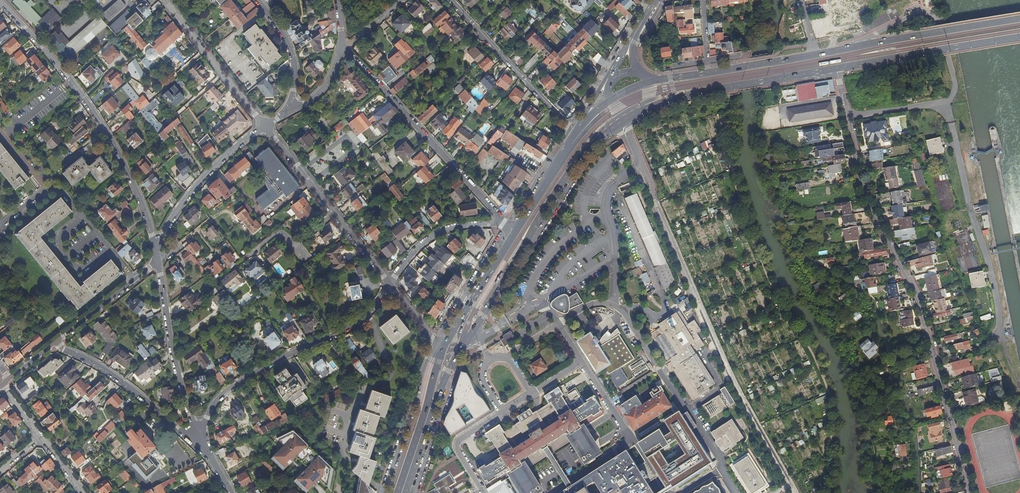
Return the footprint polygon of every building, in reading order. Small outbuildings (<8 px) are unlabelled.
[(30,8),(34,4),(30,0),(26,4),(24,2),(18,7),(45,35),(47,33),(47,32),(48,31),(61,18),(53,10),(42,20),(36,14),(30,8)] [(109,22),(126,6),(120,0),(119,0),(102,15),(109,22)] [(425,9),(417,0),(410,7),(411,8),(408,11),(414,18),(425,9)] [(442,7),(436,0),(427,0),(430,3),(428,5),(433,10),(435,8),(437,11),(442,7)] [(570,4),(570,7),(572,9),(575,9),(575,10),(577,12),(580,12),(581,12),(587,5),(586,4),(586,1),(585,0),(569,0),(569,1),(569,2),(569,3),(570,4)] [(631,20),(632,17),(627,11),(620,4),(616,0),(615,0),(611,4),(623,15),(624,13),(631,20)] [(627,11),(633,3),(630,0),(624,0),(620,4),(627,11)] [(146,19),(152,13),(148,8),(149,7),(144,1),(137,8),(139,10),(132,16),(127,11),(109,28),(116,36),(123,30),(141,50),(146,46),(133,30),(142,21),(140,19),(143,16),(146,19)] [(228,17),(230,20),(239,12),(230,1),(229,1),(221,8),(223,11),(222,13),(226,18),(228,17)] [(151,9),(153,12),(161,5),(160,4),(160,5),(158,3),(151,9)] [(257,9),(252,3),(248,6),(251,10),(242,16),(244,19),(257,9)] [(239,12),(230,20),(238,30),(260,12),(257,9),(244,19),(242,16),(251,10),(248,6),(239,12)] [(684,13),(685,20),(694,19),(693,11),(691,11),(691,6),(684,7),(684,13)] [(673,7),(667,8),(665,8),(666,10),(667,16),(674,15),(674,14),(673,8),(673,7)] [(505,9),(503,10),(504,10),(500,14),(505,19),(507,17),(508,19),(511,16),(510,14),(511,13),(506,8),(505,9)] [(322,29),(319,31),(321,33),(323,36),(333,29),(333,33),(336,32),(334,10),(332,10),(329,10),(328,12),(328,16),(329,24),(323,27),(323,26),(321,28),(322,29)] [(440,25),(449,18),(445,12),(433,21),(435,24),(431,27),(434,30),(440,25)] [(561,14),(553,23),(548,29),(552,33),(559,26),(557,24),(564,18),(563,17),(565,15),(563,14),(561,14)] [(410,24),(403,16),(400,18),(399,18),(395,22),(396,22),(392,25),(395,27),(398,27),(400,29),(402,32),(410,24)] [(99,17),(65,46),(65,47),(67,49),(61,53),(68,62),(74,56),(74,55),(107,26),(107,27),(108,26),(99,17)] [(452,21),(449,17),(449,18),(440,25),(448,35),(456,28),(451,22),(452,21)] [(611,18),(603,26),(611,33),(619,25),(611,18)] [(590,36),(590,37),(598,29),(591,21),(584,28),(582,26),(581,28),(582,29),(589,35),(590,36)] [(151,49),(150,49),(148,50),(147,51),(146,53),(146,55),(146,56),(146,57),(141,62),(147,68),(153,62),(153,61),(154,60),(156,59),(157,58),(157,56),(159,56),(182,35),(172,22),(162,32),(164,34),(155,43),(157,45),(152,49),(151,49)] [(294,32),(293,32),(297,39),(300,44),(299,45),(301,48),(303,46),(309,42),(313,47),(314,53),(325,52),(324,47),(321,48),(321,44),(319,41),(321,39),(319,34),(321,33),(319,31),(316,33),(313,34),(314,36),(312,37),(311,35),(308,36),(308,37),(309,38),(308,39),(306,36),(307,36),(308,35),(308,33),(308,32),(306,32),(301,34),(298,30),(299,29),(299,28),(295,23),(294,23),(293,22),(292,22),(290,23),(290,25),(290,26),(294,32)] [(509,22),(500,31),(503,34),(502,36),(507,40),(511,37),(512,38),(515,34),(514,33),(518,30),(514,27),(514,24),(512,24),(509,22)] [(715,40),(716,44),(728,43),(728,40),(723,41),(723,34),(722,30),(717,31),(717,34),(714,35),(714,27),(716,27),(716,22),(708,23),(709,35),(713,35),(713,40),(715,40)] [(434,30),(431,27),(429,24),(418,33),(423,39),(434,30)] [(260,31),(255,25),(244,34),(253,46),(248,49),(256,59),(260,55),(269,66),(281,57),(277,52),(278,51),(261,30),(260,31)] [(693,25),(686,25),(686,29),(680,30),(680,34),(694,33),(694,29),(693,29),(693,25)] [(456,44),(465,37),(462,32),(457,27),(456,28),(448,35),(449,37),(456,44)] [(0,33),(0,44),(1,45),(12,36),(6,28),(0,33)] [(565,47),(571,53),(584,40),(589,35),(582,29),(578,34),(565,47)] [(45,35),(61,53),(67,49),(65,47),(65,46),(62,43),(60,45),(48,31),(47,32),(47,33),(45,35)] [(530,41),(533,44),(539,38),(531,32),(525,38),(529,42),(530,41)] [(533,44),(540,50),(545,45),(539,38),(533,44)] [(10,55),(20,46),(14,39),(8,44),(7,43),(1,49),(3,52),(5,50),(10,55)] [(392,65),(396,69),(412,56),(409,52),(410,51),(410,49),(408,46),(405,45),(402,42),(396,46),(396,49),(399,52),(395,56),(394,55),(392,57),(393,57),(389,61),(392,65)] [(730,54),(734,54),(732,43),(728,43),(716,44),(715,44),(716,49),(722,48),(723,56),(730,54)] [(477,62),(486,54),(478,44),(469,53),(477,62)] [(540,50),(547,57),(552,52),(545,45),(540,50)] [(120,55),(112,46),(101,56),(109,65),(120,55)] [(564,63),(572,55),(571,53),(565,47),(559,54),(557,56),(562,61),(564,63)] [(703,47),(692,49),(693,58),(701,56),(701,54),(703,54),(703,47)] [(383,57),(374,48),(370,52),(372,53),(369,55),(370,56),(367,59),(373,66),(378,62),(379,63),(382,60),(381,59),(383,57)] [(661,50),(662,58),(671,57),(670,48),(666,49),(666,48),(664,48),(664,49),(661,50)] [(689,59),(689,61),(694,60),(693,58),(692,49),(683,50),(685,59),(689,59)] [(26,60),(27,61),(34,56),(30,51),(23,56),(20,52),(14,57),(16,60),(15,60),(17,62),(18,61),(19,62),(18,63),(19,65),(20,64),(21,65),(26,60)] [(544,61),(548,65),(549,65),(557,56),(552,52),(547,57),(544,61)] [(513,59),(516,62),(521,56),(518,53),(513,59)] [(536,54),(522,69),(525,72),(539,57),(536,54)] [(34,56),(27,61),(27,62),(36,72),(43,66),(37,60),(39,59),(35,55),(34,56)] [(426,60),(427,61),(431,65),(435,61),(431,56),(426,60)] [(555,68),(562,61),(557,56),(549,65),(553,68),(554,67),(555,68)] [(128,70),(136,80),(144,76),(135,59),(134,57),(127,64),(128,65),(128,67),(126,64),(120,69),(126,77),(129,75),(126,72),(128,70)] [(597,63),(603,67),(604,64),(606,61),(600,58),(597,63)] [(485,72),(493,65),(487,59),(480,66),(485,72)] [(284,71),(290,71),(290,67),(288,61),(280,67),(282,69),(284,71)] [(314,77),(318,73),(316,70),(318,69),(319,70),(322,67),(322,65),(319,61),(317,61),(314,63),(314,66),(313,67),(311,65),(306,69),(314,77)] [(414,77),(415,78),(427,68),(429,66),(431,65),(427,61),(414,72),(413,70),(410,73),(414,77)] [(78,64),(72,69),(75,73),(80,68),(78,64)] [(44,65),(43,66),(36,72),(44,83),(52,77),(46,69),(47,69),(44,65)] [(190,93),(194,97),(201,91),(198,87),(208,78),(204,74),(203,73),(203,72),(203,71),(203,70),(202,70),(202,69),(201,69),(198,65),(189,72),(195,79),(193,81),(197,87),(190,93)] [(345,65),(344,73),(349,73),(349,71),(353,72),(353,70),(349,70),(350,66),(345,65)] [(395,74),(398,71),(396,69),(392,65),(391,66),(389,67),(395,74)] [(96,72),(100,77),(103,74),(97,67),(94,70),(90,66),(81,74),(91,84),(96,80),(92,76),(96,72)] [(378,76),(386,85),(397,77),(395,74),(389,67),(378,76)] [(116,90),(124,83),(121,80),(123,78),(121,77),(122,76),(118,72),(116,74),(113,71),(105,78),(116,90)] [(344,73),(344,76),(343,79),(345,79),(349,80),(360,94),(354,98),(358,102),(369,92),(355,75),(353,73),(353,72),(349,71),(349,73),(344,73)] [(512,82),(503,74),(502,76),(496,83),(506,91),(512,82)] [(547,74),(546,75),(540,81),(549,90),(556,83),(550,77),(547,74)] [(490,77),(487,75),(480,82),(490,92),(496,83),(493,81),(494,80),(490,77)] [(274,81),(269,76),(257,86),(266,97),(274,97),(275,97),(276,96),(277,95),(277,91),(277,90),(276,88),(276,87),(275,86),(273,85),(271,83),(274,81)] [(404,78),(390,90),(395,95),(409,83),(404,78)] [(574,78),(565,86),(572,93),(580,84),(574,78)] [(797,86),(799,102),(823,98),(823,96),(831,95),(830,91),(835,90),(833,80),(797,86)] [(138,109),(140,111),(149,104),(143,96),(139,99),(127,84),(122,88),(132,101),(136,107),(138,109)] [(465,90),(460,84),(454,90),(459,96),(465,90)] [(164,94),(167,99),(170,102),(171,102),(171,103),(171,104),(172,105),(173,105),(175,105),(176,105),(177,104),(178,103),(178,101),(179,101),(180,100),(181,101),(183,98),(182,97),(181,98),(180,97),(180,96),(181,96),(178,92),(177,92),(176,93),(176,92),(177,91),(173,86),(169,89),(173,93),(173,96),(171,96),(167,91),(164,94)] [(213,87),(205,94),(214,104),(216,103),(222,97),(219,93),(218,94),(213,87)] [(518,104),(525,95),(516,89),(509,98),(518,104)] [(472,98),(469,94),(465,90),(459,96),(458,96),(466,104),(472,98)] [(557,105),(563,111),(574,101),(568,95),(557,105)] [(110,97),(102,105),(109,113),(118,106),(110,97)] [(473,114),(475,111),(479,105),(472,98),(466,104),(469,107),(468,109),(473,114)] [(140,112),(158,135),(162,131),(157,126),(159,124),(153,115),(152,114),(151,112),(157,106),(156,105),(158,103),(155,99),(149,104),(140,111),(140,112)] [(475,111),(481,115),(490,103),(484,99),(479,105),(475,111)] [(372,125),(393,108),(386,100),(383,103),(386,106),(368,120),(372,125)] [(11,112),(2,101),(0,103),(0,107),(6,115),(11,112)] [(130,121),(140,112),(140,111),(138,109),(131,115),(129,112),(136,107),(132,101),(132,102),(121,111),(130,121)] [(569,108),(574,102),(574,101),(563,111),(566,114),(571,109),(569,108)] [(214,104),(210,108),(213,112),(219,106),(216,103),(214,104)] [(801,110),(799,108),(796,111),(793,109),(789,115),(792,117),(790,120),(793,122),(795,119),(798,122),(800,119),(803,121),(805,118),(809,120),(811,117),(814,119),(816,116),(819,118),(821,115),(824,118),(826,114),(829,117),(833,110),(831,108),(833,105),(829,103),(827,106),(824,104),(822,107),(819,105),(817,108),(814,106),(812,108),(809,106),(807,109),(804,107),(801,110)] [(433,106),(418,120),(422,125),(438,111),(433,106)] [(535,111),(529,106),(523,114),(519,119),(532,128),(540,117),(534,112),(535,111)] [(391,118),(398,112),(394,107),(393,108),(372,125),(375,129),(377,128),(383,135),(387,132),(382,126),(386,122),(385,121),(390,117),(391,118)] [(230,133),(232,135),(238,130),(239,130),(239,129),(246,123),(237,112),(223,123),(224,124),(230,133)] [(358,137),(372,125),(368,120),(362,113),(348,125),(358,137)] [(440,114),(430,124),(436,131),(440,127),(443,124),(445,122),(447,120),(444,116),(443,117),(440,114)] [(75,134),(82,127),(86,123),(80,116),(76,119),(77,120),(74,123),(69,128),(75,134)] [(454,117),(449,123),(450,124),(443,132),(449,137),(456,129),(461,123),(454,117)] [(178,152),(188,166),(193,162),(189,156),(188,156),(178,141),(176,143),(172,138),(175,136),(172,132),(169,135),(168,133),(179,123),(176,119),(163,130),(168,137),(178,152)] [(336,134),(348,125),(344,120),(332,130),(336,134)] [(490,140),(499,129),(487,120),(484,123),(493,130),(487,138),(490,140)] [(888,129),(887,122),(878,123),(878,122),(871,123),(872,124),(865,125),(866,132),(868,132),(868,134),(869,134),(870,138),(869,138),(869,143),(874,142),(876,144),(877,144),(878,144),(879,143),(880,142),(880,139),(885,138),(886,143),(890,142),(889,134),(887,134),(886,129),(888,129)] [(127,123),(121,129),(125,134),(131,128),(127,123)] [(211,135),(218,144),(222,140),(221,139),(224,137),(224,138),(227,135),(230,133),(224,124),(213,133),(211,135)] [(193,152),(197,149),(181,126),(178,129),(193,152)] [(73,153),(77,149),(73,144),(88,133),(82,127),(75,134),(71,138),(65,144),(73,153)] [(40,136),(53,150),(62,142),(49,128),(40,136)] [(505,131),(500,128),(499,129),(490,140),(488,143),(490,145),(492,146),(499,137),(500,138),(505,131)] [(808,144),(821,142),(819,134),(820,134),(821,134),(821,128),(804,130),(804,137),(807,136),(808,144)] [(454,137),(456,139),(458,141),(459,140),(460,139),(462,141),(462,142),(467,146),(470,142),(473,138),(461,129),(454,137)] [(163,142),(166,139),(168,137),(163,130),(162,131),(158,135),(163,142)] [(317,138),(311,131),(303,138),(302,137),(301,137),(300,138),(299,138),(299,140),(300,141),(299,141),(306,150),(315,143),(313,141),(317,138)] [(544,161),(547,157),(506,131),(501,139),(514,147),(511,151),(516,154),(519,150),(520,151),(525,149),(544,161)] [(471,142),(470,142),(467,146),(475,153),(484,141),(481,138),(482,136),(478,133),(471,142)] [(142,142),(135,134),(127,141),(134,149),(142,142)] [(198,143),(205,136),(204,135),(196,141),(198,143)] [(206,157),(217,150),(207,135),(205,136),(198,143),(201,149),(206,157)] [(545,150),(551,141),(543,136),(541,138),(541,137),(540,139),(541,140),(537,145),(545,150)] [(166,139),(176,154),(178,152),(168,137),(166,139)] [(940,139),(928,142),(931,154),(942,151),(940,139)] [(713,147),(712,143),(711,144),(709,140),(701,143),(703,150),(713,147)] [(16,190),(21,186),(23,187),(26,184),(25,183),(29,179),(24,172),(12,158),(1,144),(0,143),(0,171),(16,190)] [(408,159),(410,158),(414,154),(408,147),(408,146),(405,143),(395,152),(399,157),(400,156),(406,161),(408,159)] [(843,143),(816,147),(816,150),(819,152),(820,157),(820,158),(835,156),(834,149),(844,148),(843,143)] [(626,150),(624,145),(613,154),(616,158),(626,150)] [(503,162),(504,163),(509,157),(493,146),(488,153),(499,159),(499,158),(503,161),(503,162)] [(288,198),(288,197),(300,187),(269,149),(269,148),(255,159),(286,197),(285,198),(286,198),(287,197),(288,198)] [(410,158),(421,170),(424,167),(430,162),(419,149),(414,154),(410,158)] [(483,149),(474,161),(478,165),(487,152),(485,151),(483,149)] [(882,150),(879,151),(871,152),(872,156),(870,156),(871,162),(873,162),(881,161),(884,160),(882,150)] [(376,152),(371,156),(376,162),(381,158),(376,152)] [(622,165),(629,158),(628,154),(619,161),(622,165)] [(828,158),(830,166),(842,164),(846,164),(844,155),(828,158)] [(388,161),(383,156),(381,158),(376,162),(377,163),(379,165),(384,172),(385,173),(388,177),(394,172),(386,163),(388,161)] [(515,165),(517,162),(513,159),(511,158),(509,162),(511,164),(514,166),(509,174),(522,183),(527,174),(515,165)] [(112,174),(100,159),(88,168),(82,160),(63,174),(72,185),(90,171),(101,183),(112,174)] [(233,166),(235,167),(237,170),(241,175),(243,178),(247,174),(244,171),(251,166),(245,159),(239,164),(237,162),(233,166)] [(138,184),(139,186),(143,183),(152,175),(157,170),(156,168),(152,172),(142,160),(137,164),(140,167),(146,175),(144,177),(144,179),(138,184)] [(881,161),(873,162),(874,171),(882,169),(881,161)] [(511,164),(506,172),(508,174),(509,174),(514,166),(511,164)] [(830,166),(828,167),(830,174),(838,173),(843,172),(842,164),(830,166)] [(253,169),(251,166),(244,171),(247,174),(253,169)] [(228,173),(224,176),(230,183),(234,180),(241,175),(237,170),(235,167),(228,172),(228,173)] [(417,174),(426,184),(427,183),(427,184),(435,178),(431,173),(430,174),(427,172),(428,171),(424,167),(421,170),(419,172),(417,174)] [(663,167),(658,169),(661,176),(666,174),(663,167)] [(884,169),(887,181),(899,179),(897,179),(895,167),(884,169)] [(345,171),(351,179),(355,176),(349,168),(345,171)] [(345,171),(343,169),(332,177),(341,188),(351,179),(345,171)] [(926,187),(921,169),(914,171),(918,188),(926,187)] [(175,182),(180,188),(184,185),(183,183),(191,176),(185,170),(178,178),(178,179),(175,182)] [(393,186),(394,185),(391,182),(388,177),(385,173),(384,174),(381,176),(387,185),(390,182),(393,186)] [(517,192),(523,184),(522,183),(509,174),(508,174),(503,182),(517,192)] [(152,175),(143,183),(150,192),(159,184),(152,175)] [(459,187),(463,184),(458,178),(451,184),(452,186),(455,190),(459,187)] [(213,184),(208,189),(216,199),(221,195),(226,200),(237,191),(234,187),(228,191),(219,179),(213,184)] [(899,179),(887,181),(888,190),(899,188),(899,186),(900,185),(899,179)] [(31,181),(26,184),(31,192),(36,189),(31,181)] [(797,184),(798,190),(810,188),(809,182),(797,184)] [(362,183),(357,188),(360,192),(365,187),(362,183)] [(112,198),(122,189),(119,185),(117,187),(114,184),(107,191),(109,194),(108,194),(112,198)] [(350,185),(341,191),(347,199),(348,199),(353,195),(352,194),(355,191),(353,187),(352,188),(350,185)] [(392,208),(404,198),(398,191),(394,185),(393,186),(389,188),(398,200),(393,204),(392,202),(389,204),(391,206),(390,207),(391,209),(392,208)] [(496,198),(494,202),(500,209),(503,205),(502,204),(508,205),(513,196),(503,186),(501,189),(502,190),(496,198)] [(151,201),(157,208),(162,205),(172,195),(165,187),(151,201)] [(450,194),(459,204),(467,198),(459,187),(455,190),(450,194)] [(279,197),(280,197),(272,188),(257,201),(256,200),(256,201),(264,210),(264,209),(279,197)] [(23,190),(18,194),(24,200),(29,196),(23,190)] [(901,191),(891,193),(894,206),(902,205),(904,205),(901,191)] [(655,268),(664,290),(676,283),(668,263),(667,263),(637,193),(625,198),(655,268)] [(216,202),(209,195),(206,198),(206,199),(203,202),(209,209),(216,202)] [(300,199),(298,197),(291,202),(293,205),(290,207),(296,214),(308,205),(305,201),(303,202),(301,199),(300,199)] [(364,209),(367,206),(360,197),(357,199),(352,203),(351,204),(357,212),(363,207),(364,209)] [(122,274),(115,266),(110,260),(105,265),(103,266),(91,276),(83,283),(84,284),(82,286),(80,287),(72,277),(66,270),(59,261),(47,247),(40,238),(50,230),(71,212),(61,199),(53,205),(41,214),(39,216),(27,226),(15,235),(39,265),(59,289),(69,301),(70,300),(78,310),(87,303),(122,274)] [(129,204),(130,203),(127,200),(112,213),(106,206),(98,212),(104,219),(96,226),(99,230),(100,228),(116,215),(119,212),(127,206),(129,204)] [(849,202),(836,205),(836,210),(843,209),(844,216),(852,215),(849,202)] [(477,214),(475,204),(459,206),(461,216),(477,214)] [(989,210),(988,204),(978,205),(979,212),(989,210)] [(314,213),(308,205),(296,214),(296,215),(299,219),(302,216),(306,220),(314,213)] [(434,222),(441,215),(433,205),(425,212),(434,222)] [(894,220),(905,218),(904,213),(902,205),(894,206),(892,207),(893,211),(892,211),(893,215),(893,216),(894,216),(894,220)] [(130,210),(127,206),(119,212),(122,215),(123,217),(130,210)] [(197,216),(200,213),(195,207),(188,212),(189,214),(184,218),(191,226),(199,220),(197,216)] [(239,217),(243,221),(246,219),(249,216),(242,207),(234,213),(238,218),(239,217)] [(422,213),(418,216),(426,226),(430,223),(422,213)] [(852,215),(844,216),(842,217),(844,225),(845,225),(846,229),(857,227),(856,223),(854,223),(853,220),(855,219),(854,215),(852,215)] [(246,219),(243,221),(253,234),(261,227),(256,220),(253,222),(249,216),(246,219)] [(260,220),(264,225),(265,224),(269,221),(265,216),(260,220)] [(885,222),(888,227),(900,224),(901,231),(913,229),(910,217),(905,218),(894,220),(885,222)] [(407,223),(405,225),(409,230),(411,229),(415,234),(423,228),(419,223),(415,219),(408,224),(407,223)] [(127,244),(128,243),(125,240),(127,238),(125,235),(127,233),(125,230),(122,232),(116,224),(117,223),(115,220),(108,225),(125,246),(127,244)] [(405,225),(403,223),(391,232),(394,236),(398,241),(405,237),(404,236),(410,231),(409,230),(405,225)] [(380,233),(373,225),(366,231),(372,239),(380,233)] [(847,243),(859,241),(863,241),(860,226),(857,227),(846,229),(844,229),(847,243)] [(211,240),(218,235),(212,227),(208,230),(209,231),(206,234),(211,240)] [(891,233),(894,238),(896,238),(902,237),(903,240),(910,239),(909,236),(916,234),(915,228),(913,229),(901,231),(895,232),(891,233)] [(331,235),(328,230),(325,233),(323,231),(318,234),(320,236),(317,238),(318,239),(317,240),(322,245),(332,238),(331,235)] [(479,248),(486,241),(477,233),(475,237),(473,235),(467,240),(472,244),(473,243),(479,248)] [(391,239),(401,252),(399,254),(401,256),(407,252),(398,241),(394,236),(391,239)] [(456,253),(462,247),(454,238),(448,245),(449,245),(447,247),(451,251),(452,249),(453,250),(452,251),(454,253),(455,252),(456,253)] [(241,260),(244,257),(229,239),(227,241),(241,260)] [(859,241),(861,253),(873,251),(871,239),(863,241),(859,241)] [(182,246),(184,249),(186,251),(188,252),(192,256),(201,249),(195,243),(192,245),(188,241),(182,246)] [(930,243),(917,247),(920,257),(933,253),(930,243)] [(117,253),(122,258),(125,255),(130,261),(132,260),(133,259),(135,261),(134,263),(136,264),(141,260),(139,258),(140,257),(133,250),(132,251),(129,248),(130,247),(127,244),(125,246),(123,248),(117,253)] [(338,254),(343,249),(339,244),(326,254),(334,265),(330,268),(334,273),(345,264),(338,254)] [(387,259),(396,252),(390,244),(387,247),(385,245),(383,247),(384,249),(381,252),(387,259)] [(282,253),(276,245),(264,255),(270,263),(282,253)] [(437,253),(434,256),(443,264),(444,265),(446,262),(447,263),(449,263),(451,261),(451,259),(449,258),(452,255),(443,247),(440,250),(439,249),(436,252),(437,253)] [(316,250),(310,254),(313,259),(319,255),(316,250)] [(865,259),(889,255),(886,250),(862,254),(862,256),(865,255),(865,259)] [(192,256),(188,252),(182,257),(187,263),(190,259),(193,257),(192,256)] [(228,270),(231,267),(229,264),(235,260),(230,253),(226,256),(225,255),(221,258),(222,259),(220,260),(228,270)] [(435,272),(443,264),(434,256),(432,254),(429,258),(432,261),(427,265),(435,272)] [(474,259),(468,254),(460,262),(462,264),(466,268),(474,259)] [(907,262),(909,267),(916,265),(917,270),(933,266),(931,256),(918,260),(907,262)] [(193,257),(190,259),(194,264),(196,266),(199,264),(198,263),(196,261),(194,259),(193,257)] [(634,262),(636,267),(643,264),(641,259),(634,262)] [(204,270),(209,275),(212,278),(217,274),(224,269),(217,261),(210,266),(207,267),(204,269),(204,270)] [(262,269),(256,261),(243,271),(250,279),(254,276),(259,272),(262,269)] [(427,281),(435,273),(435,272),(427,265),(425,264),(421,269),(420,268),(416,271),(427,281)] [(884,264),(870,266),(872,275),(885,273),(884,264)] [(184,279),(184,278),(182,276),(183,276),(184,275),(184,273),(181,268),(178,270),(175,266),(169,270),(178,283),(184,279)] [(632,270),(635,277),(642,274),(639,267),(632,270)] [(243,281),(235,271),(221,283),(227,290),(235,284),(236,286),(243,281)] [(407,277),(405,280),(405,285),(408,287),(408,288),(412,292),(412,291),(413,292),(418,286),(413,282),(418,277),(412,272),(411,273),(411,272),(407,277)] [(645,284),(651,282),(647,272),(641,275),(645,284)] [(970,276),(973,289),(984,287),(982,278),(984,278),(983,273),(970,276)] [(444,289),(452,294),(462,280),(454,275),(444,289)] [(929,294),(943,290),(939,275),(925,278),(929,294)] [(299,291),(303,288),(296,277),(289,280),(292,284),(289,285),(288,288),(287,288),(284,289),(285,292),(284,297),(286,301),(290,299),(291,301),(294,299),(295,295),(300,292),(299,291)] [(874,285),(873,278),(871,278),(864,279),(860,280),(861,284),(866,283),(867,289),(868,289),(876,288),(875,284),(874,285)] [(811,287),(815,292),(823,288),(819,282),(811,287)] [(357,285),(356,283),(350,284),(350,287),(349,287),(351,300),(362,298),(359,285),(357,285)] [(235,284),(227,290),(230,294),(237,288),(236,286),(235,284)] [(897,291),(896,284),(895,284),(876,288),(868,289),(868,290),(871,292),(873,294),(877,293),(877,290),(878,289),(879,290),(886,289),(887,300),(888,300),(898,298),(898,293),(899,293),(898,290),(897,291)] [(427,302),(432,297),(423,288),(418,293),(427,302)] [(207,295),(211,300),(220,293),(217,289),(216,290),(215,289),(207,295)] [(452,294),(444,289),(437,299),(445,304),(452,294)] [(931,302),(933,302),(944,299),(947,298),(945,290),(943,290),(929,294),(931,302)] [(211,300),(217,306),(225,299),(224,297),(226,295),(227,297),(228,296),(223,291),(220,293),(211,300)] [(193,298),(189,293),(179,301),(184,307),(185,306),(189,312),(202,302),(199,298),(198,299),(196,296),(193,298)] [(577,302),(581,300),(576,293),(567,298),(567,297),(566,296),(565,296),(564,296),(562,296),(562,297),(561,297),(559,298),(558,299),(556,300),(555,300),(554,302),(553,302),(552,302),(551,303),(551,304),(550,305),(551,305),(551,306),(552,306),(552,307),(553,307),(554,307),(555,308),(557,309),(558,310),(560,311),(561,311),(562,312),(564,312),(565,312),(566,312),(567,312),(567,311),(568,311),(568,310),(579,305),(577,302)] [(139,311),(144,305),(136,299),(134,297),(133,299),(132,298),(126,305),(129,307),(137,314),(138,313),(140,315),(142,313),(139,311)] [(682,300),(685,312),(692,310),(689,298),(682,300)] [(900,310),(898,298),(888,300),(890,312),(900,310)] [(445,304),(437,299),(427,313),(435,319),(445,304)] [(933,302),(936,314),(947,311),(944,299),(933,302)] [(242,311),(232,300),(230,302),(240,313),(242,311)] [(422,314),(423,317),(431,307),(426,303),(423,307),(425,309),(422,314)] [(947,311),(936,314),(934,315),(935,319),(951,315),(950,310),(947,311)] [(862,316),(858,311),(851,315),(855,321),(862,316)] [(903,328),(914,326),(913,319),(912,311),(904,313),(905,316),(901,317),(903,328)] [(593,315),(599,324),(603,322),(597,312),(593,315)] [(665,363),(667,366),(670,372),(674,370),(693,400),(710,390),(708,388),(715,384),(697,355),(696,355),(690,345),(700,339),(697,333),(701,330),(695,320),(690,323),(691,323),(688,325),(680,312),(659,325),(661,328),(650,334),(654,340),(668,362),(665,363)] [(299,322),(307,333),(311,331),(309,329),(311,327),(318,323),(313,314),(299,322)] [(60,325),(64,321),(59,316),(55,320),(60,325)] [(394,345),(410,333),(409,332),(409,333),(395,317),(396,316),(380,328),(390,341),(394,345)] [(187,322),(190,330),(205,326),(202,317),(187,322)] [(100,324),(114,343),(117,338),(105,322),(104,323),(103,321),(100,324)] [(100,324),(99,323),(94,326),(99,332),(108,343),(112,346),(114,343),(100,324)] [(300,337),(304,335),(296,323),(283,332),(290,341),(299,335),(300,337)] [(156,335),(151,325),(142,330),(144,333),(143,334),(144,336),(145,336),(147,339),(156,335)] [(272,350),(282,343),(274,332),(270,326),(261,333),(264,339),(272,350)] [(610,335),(608,337),(605,333),(603,336),(600,341),(601,343),(600,344),(604,351),(601,353),(591,336),(580,343),(593,365),(597,371),(604,367),(615,384),(618,388),(625,384),(625,383),(629,381),(621,368),(635,360),(619,335),(621,334),(618,329),(614,332),(611,334),(610,335)] [(504,338),(502,340),(505,346),(517,339),(511,331),(503,336),(504,338)] [(87,347),(96,340),(90,332),(81,340),(87,347)] [(944,344),(944,348),(954,345),(961,343),(961,341),(966,340),(964,332),(959,334),(960,339),(945,343),(945,342),(941,343),(942,345),(944,344)] [(940,339),(941,343),(945,342),(945,343),(960,339),(959,334),(944,337),(944,338),(940,339)] [(19,352),(22,356),(35,344),(37,343),(38,344),(42,340),(37,335),(30,342),(26,345),(21,350),(19,352)] [(358,347),(364,344),(360,335),(353,339),(358,347)] [(2,361),(5,358),(9,364),(13,365),(23,357),(22,356),(19,352),(21,350),(20,348),(16,351),(5,337),(0,341),(0,346),(4,351),(0,355),(0,358),(2,361)] [(26,345),(30,342),(25,337),(21,340),(26,345)] [(731,344),(729,337),(723,339),(726,346),(731,344)] [(350,339),(345,342),(350,349),(354,346),(350,339)] [(879,347),(874,342),(869,346),(867,348),(863,352),(868,357),(872,354),(879,347)] [(970,349),(968,342),(961,343),(954,345),(955,351),(963,349),(964,350),(970,349)] [(103,352),(107,355),(112,346),(108,343),(106,347),(103,352)] [(139,350),(137,351),(144,359),(150,356),(141,345),(137,347),(139,350)] [(128,356),(129,355),(118,347),(109,359),(114,362),(115,361),(116,360),(117,361),(117,362),(125,368),(131,359),(128,356)] [(206,369),(208,372),(209,371),(215,367),(211,360),(208,362),(198,348),(184,358),(189,365),(198,359),(205,370),(206,369)] [(376,357),(370,349),(362,355),(367,363),(376,357)] [(334,350),(331,352),(336,358),(339,356),(337,353),(336,353),(334,350)] [(371,378),(356,357),(351,361),(356,368),(362,373),(368,382),(372,380),(371,378)] [(153,373),(162,366),(156,358),(150,363),(148,361),(141,366),(142,367),(134,373),(140,381),(143,378),(145,381),(153,374),(153,373)] [(45,385),(57,374),(54,371),(63,363),(60,360),(58,361),(57,361),(56,360),(56,359),(55,359),(51,362),(50,361),(47,364),(47,365),(43,368),(42,368),(43,370),(37,375),(38,375),(37,376),(45,385)] [(237,368),(231,359),(220,366),(226,375),(237,368)] [(327,366),(322,359),(313,365),(320,373),(326,369),(325,367),(327,366)] [(531,366),(537,375),(547,369),(541,359),(531,366)] [(968,359),(952,363),(955,375),(965,372),(966,377),(974,375),(971,365),(969,365),(968,359)] [(641,360),(631,367),(635,372),(633,373),(635,375),(646,367),(641,360)] [(72,365),(57,379),(66,389),(79,376),(74,370),(76,369),(72,365)] [(927,376),(924,365),(915,367),(917,379),(927,376)] [(224,381),(225,380),(215,367),(209,371),(214,377),(215,376),(221,385),(225,382),(224,381)] [(999,368),(989,370),(991,382),(1000,380),(999,368)] [(296,407),(306,399),(300,391),(306,387),(305,386),(307,384),(301,375),(298,376),(297,374),(291,378),(285,370),(275,377),(281,385),(276,389),(285,402),(290,398),(296,407)] [(620,392),(622,394),(653,374),(652,372),(620,392)] [(966,377),(962,378),(964,386),(966,385),(967,389),(977,386),(975,379),(977,378),(976,374),(974,375),(966,377)] [(205,383),(205,377),(195,378),(196,392),(204,391),(204,389),(206,387),(206,385),(204,384),(205,383)] [(85,386),(80,379),(72,386),(82,397),(84,397),(92,388),(89,385),(87,387),(85,386)] [(31,386),(27,380),(17,387),(22,393),(31,386)] [(104,386),(100,382),(92,388),(84,397),(88,401),(104,386)] [(520,422),(517,424),(517,425),(505,433),(500,425),(498,427),(496,425),(493,427),(494,429),(486,434),(491,442),(493,441),(495,443),(489,447),(492,450),(497,447),(502,455),(503,457),(487,467),(486,465),(481,469),(482,471),(480,473),(486,481),(488,480),(490,483),(498,478),(497,476),(510,468),(513,473),(511,474),(513,476),(502,483),(501,481),(487,490),(489,492),(496,492),(500,490),(502,492),(536,492),(539,491),(537,488),(538,487),(527,469),(548,456),(552,454),(574,440),(585,458),(586,457),(588,460),(598,454),(596,451),(597,450),(593,443),(596,442),(598,440),(598,439),(598,438),(598,436),(598,435),(597,434),(596,433),(595,432),(594,432),(592,432),(591,432),(587,434),(583,427),(603,414),(600,409),(602,408),(596,399),(594,400),(592,397),(588,400),(584,395),(581,397),(576,388),(569,392),(564,385),(545,397),(550,405),(538,412),(537,412),(534,414),(533,414),(533,415),(522,422),(521,422),(520,422)] [(172,392),(171,387),(161,388),(163,403),(173,402),(173,397),(171,397),(171,393),(172,392)] [(625,416),(635,431),(674,408),(664,393),(665,392),(662,387),(659,388),(661,391),(655,395),(653,392),(651,394),(653,399),(643,405),(637,396),(621,406),(623,409),(624,408),(627,414),(625,416)] [(926,395),(935,392),(933,387),(917,391),(919,396),(926,395)] [(702,407),(710,420),(735,403),(725,388),(720,391),(722,394),(702,407)] [(327,395),(322,397),(326,403),(335,398),(345,393),(343,389),(328,396),(327,395)] [(359,477),(364,482),(373,468),(375,461),(368,459),(368,458),(374,438),(375,438),(376,438),(372,437),(372,436),(371,436),(378,416),(379,416),(380,416),(384,418),(384,417),(383,417),(390,397),(391,397),(372,390),(365,411),(360,410),(353,430),(356,431),(349,452),(359,455),(356,465),(352,471),(359,477)] [(966,407),(978,404),(977,399),(975,390),(963,393),(966,407)] [(931,409),(937,407),(934,397),(936,397),(935,392),(926,395),(927,399),(925,400),(926,403),(931,402),(932,405),(930,406),(931,409)] [(28,403),(35,398),(32,394),(25,399),(28,403)] [(122,401),(115,394),(108,400),(115,408),(122,401)] [(817,405),(828,400),(826,395),(815,400),(817,405)] [(3,397),(0,399),(0,409),(1,411),(9,405),(7,403),(3,397)] [(85,401),(82,398),(72,407),(75,410),(76,409),(80,413),(83,411),(86,415),(95,407),(91,403),(87,407),(83,403),(85,401)] [(476,401),(482,410),(484,409),(478,399),(476,401)] [(48,412),(39,401),(33,406),(41,417),(48,412)] [(482,410),(476,401),(464,409),(470,418),(482,410)] [(274,405),(265,411),(272,420),(281,414),(274,405)] [(937,414),(942,413),(940,406),(937,407),(931,409),(928,409),(926,410),(928,417),(931,416),(932,418),(938,416),(937,414)] [(519,420),(520,422),(521,422),(522,422),(533,415),(533,414),(534,414),(532,411),(531,409),(517,417),(519,420)] [(122,420),(127,416),(122,410),(117,415),(122,420)] [(6,412),(0,416),(0,417),(3,420),(9,416),(6,412)] [(668,489),(672,486),(674,489),(714,465),(709,457),(681,412),(665,422),(673,434),(665,438),(660,430),(638,444),(668,489)] [(21,421),(15,413),(8,418),(14,427),(21,421)] [(53,413),(41,422),(42,423),(43,425),(45,426),(46,425),(50,431),(60,423),(53,413)] [(290,421),(284,413),(282,414),(283,415),(282,416),(284,418),(279,421),(282,424),(290,421)] [(715,439),(718,444),(723,451),(731,446),(732,447),(737,444),(736,442),(744,438),(732,419),(711,432),(715,439)] [(256,423),(254,420),(251,423),(260,435),(264,433),(260,428),(259,427),(256,423)] [(96,433),(93,436),(99,443),(116,427),(113,424),(112,422),(109,425),(110,426),(103,432),(102,430),(100,432),(101,434),(99,436),(96,433)] [(273,429),(277,427),(273,422),(260,428),(264,433),(269,431),(273,429)] [(944,426),(942,422),(928,426),(933,442),(943,439),(939,428),(944,426)] [(238,433),(234,426),(216,435),(221,444),(231,439),(230,437),(238,433)] [(137,451),(142,456),(148,451),(153,457),(154,458),(156,458),(157,457),(158,456),(158,455),(158,454),(158,452),(154,447),(149,441),(150,441),(145,435),(144,435),(140,429),(134,434),(130,429),(126,433),(130,438),(128,440),(133,446),(132,446),(137,451)] [(9,431),(1,438),(7,445),(15,438),(9,431)] [(318,479),(329,489),(333,469),(293,431),(277,439),(285,446),(282,450),(281,449),(271,459),(283,470),(293,460),(292,459),(295,456),(308,469),(305,472),(304,471),(294,481),(306,492),(316,483),(315,482),(318,479)] [(911,461),(911,458),(907,458),(905,445),(897,446),(898,452),(901,452),(902,457),(900,457),(901,462),(907,461),(911,461)] [(937,456),(953,452),(951,446),(935,450),(937,456)] [(61,453),(64,457),(71,452),(67,448),(61,453)] [(113,460),(105,450),(102,453),(110,462),(113,460)] [(71,457),(80,469),(87,463),(78,451),(71,457)] [(118,463),(124,470),(131,464),(118,451),(112,456),(118,463)] [(227,451),(226,452),(224,453),(231,466),(240,461),(235,452),(230,455),(227,451)] [(642,474),(627,451),(573,486),(569,488),(564,491),(565,492),(590,492),(586,488),(595,482),(602,492),(654,492),(646,480),(642,474)] [(769,487),(748,453),(729,465),(746,492),(758,492),(769,487)] [(552,454),(548,456),(555,467),(569,488),(573,486),(552,454)] [(54,464),(50,459),(42,466),(46,471),(54,464)] [(264,460),(261,462),(262,464),(263,464),(271,472),(275,470),(264,460)] [(911,463),(911,461),(907,461),(907,464),(897,465),(892,466),(893,476),(898,475),(898,473),(908,472),(908,471),(912,470),(911,463)] [(33,463),(29,466),(37,476),(38,475),(37,473),(41,469),(39,466),(37,468),(33,463)] [(54,464),(46,471),(49,474),(56,467),(54,464)] [(942,479),(953,476),(951,468),(950,468),(949,465),(937,468),(938,472),(940,472),(942,479)] [(37,480),(39,478),(37,476),(29,466),(24,470),(27,473),(16,482),(20,486),(20,487),(33,476),(37,480)] [(89,480),(92,483),(97,479),(95,476),(97,475),(90,466),(82,472),(89,481),(89,480)] [(199,483),(207,479),(202,468),(193,472),(199,483)] [(133,479),(145,492),(148,490),(146,488),(145,489),(139,482),(138,480),(140,478),(132,470),(128,473),(131,476),(133,479)] [(239,474),(237,475),(238,477),(237,477),(243,487),(251,483),(245,472),(239,476),(239,474)] [(48,488),(56,480),(51,476),(48,479),(44,475),(36,483),(39,487),(44,492),(48,488)] [(450,475),(434,484),(440,492),(452,492),(449,487),(455,483),(450,475)] [(160,484),(167,481),(164,476),(154,481),(155,483),(152,485),(153,488),(160,484)] [(374,492),(364,482),(359,477),(356,492),(374,492)] [(16,482),(14,479),(10,482),(15,489),(20,486),(16,482)] [(112,488),(110,486),(111,485),(110,484),(110,483),(110,482),(108,479),(107,479),(106,480),(105,480),(97,486),(98,487),(98,489),(99,491),(101,491),(103,492),(105,492),(112,488)] [(56,480),(48,488),(53,492),(64,492),(62,489),(63,488),(56,480)] [(963,492),(962,488),(951,491),(948,481),(938,484),(940,492),(957,492),(963,492)] [(714,483),(698,492),(721,492),(714,483)] [(14,492),(7,484),(0,490),(0,492),(14,492)] [(151,489),(154,492),(155,492),(165,492),(160,484),(153,488),(151,489)] [(255,484),(245,489),(247,492),(256,487),(255,484)]
